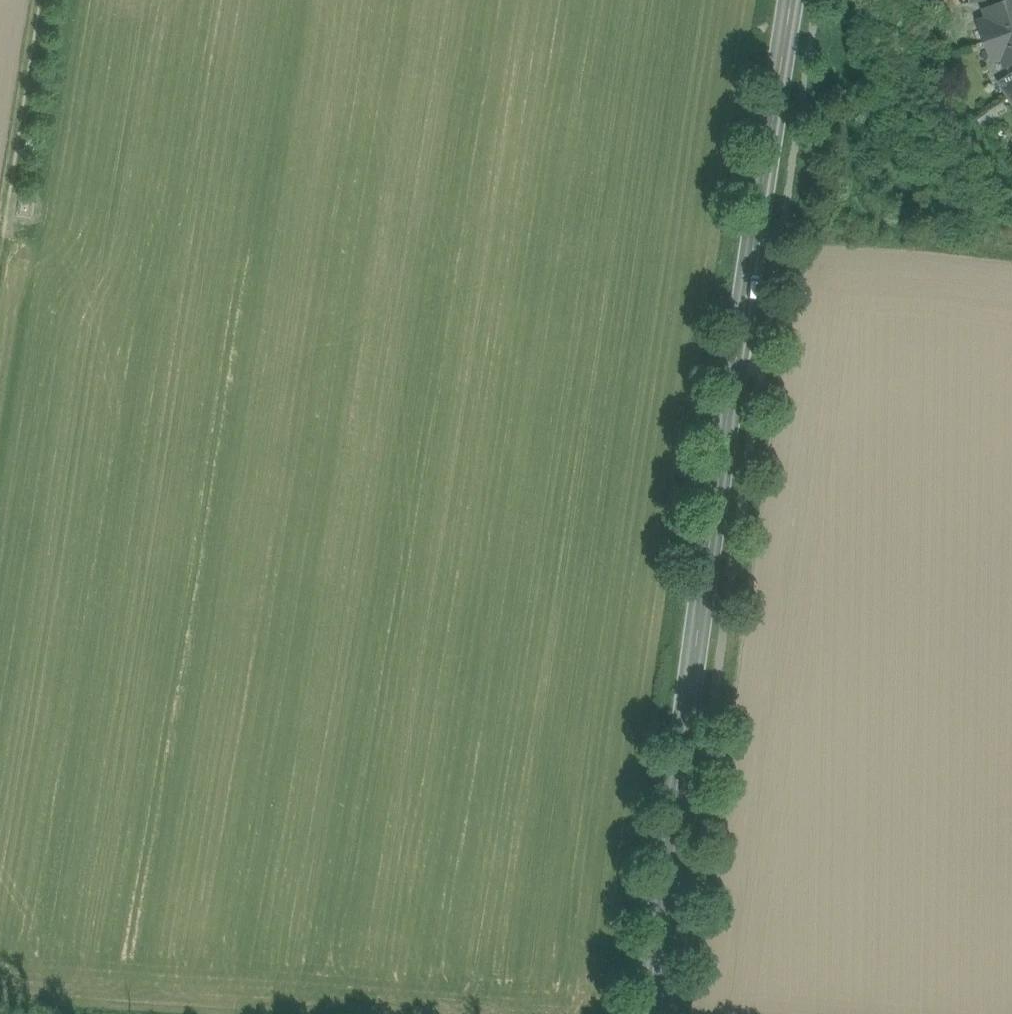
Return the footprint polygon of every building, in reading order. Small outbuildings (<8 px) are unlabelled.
[(986,10),(990,19),(980,22),(987,41),(1011,32),(1011,0),(986,10)] [(987,41),(994,60),(1003,57),(1007,66),(1011,64),(1011,32),(987,41)] [(998,82),(1005,94),(1011,90),(1011,73),(998,82)]
